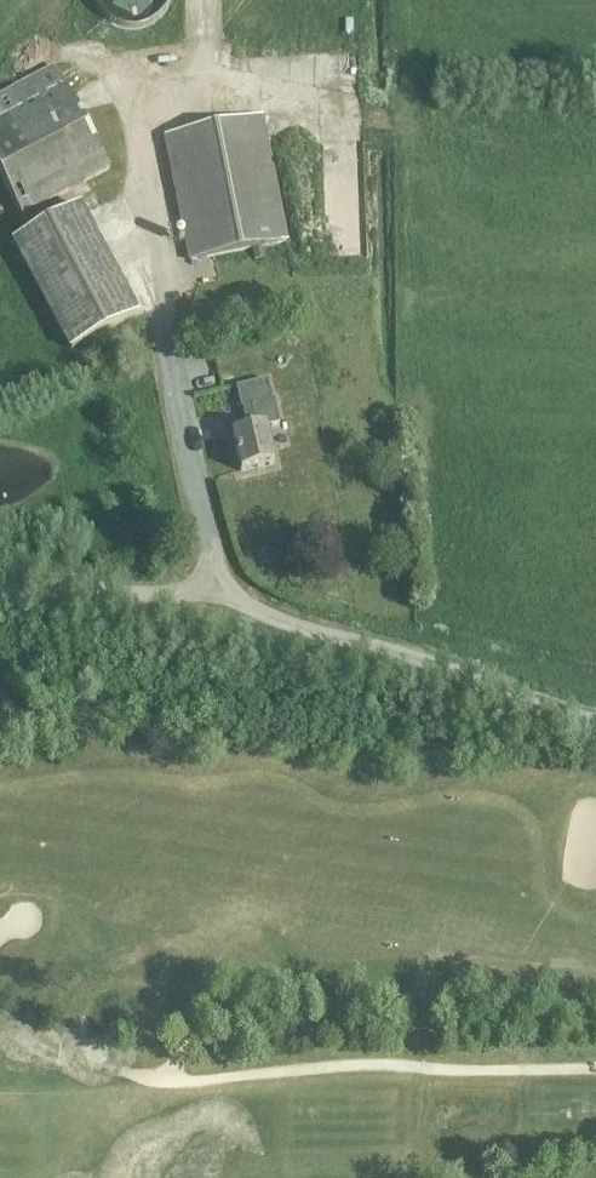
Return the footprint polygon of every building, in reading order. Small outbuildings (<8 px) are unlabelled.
[(94,6),(101,15),(110,22),(121,26),(132,26),(144,24),(154,17),(162,8),(166,0),(92,0),(94,6)] [(52,64),(0,92),(0,177),(20,214),(107,168),(52,64)] [(191,261),(285,242),(260,117),(165,135),(191,261)] [(136,314),(78,205),(12,241),(70,349),(136,314)] [(264,428),(278,424),(273,400),(270,400),(266,380),(235,387),(240,409),(242,408),(247,431),(231,434),(240,472),(273,464),(264,428)] [(166,423),(176,420),(171,398),(160,400),(166,423)]
